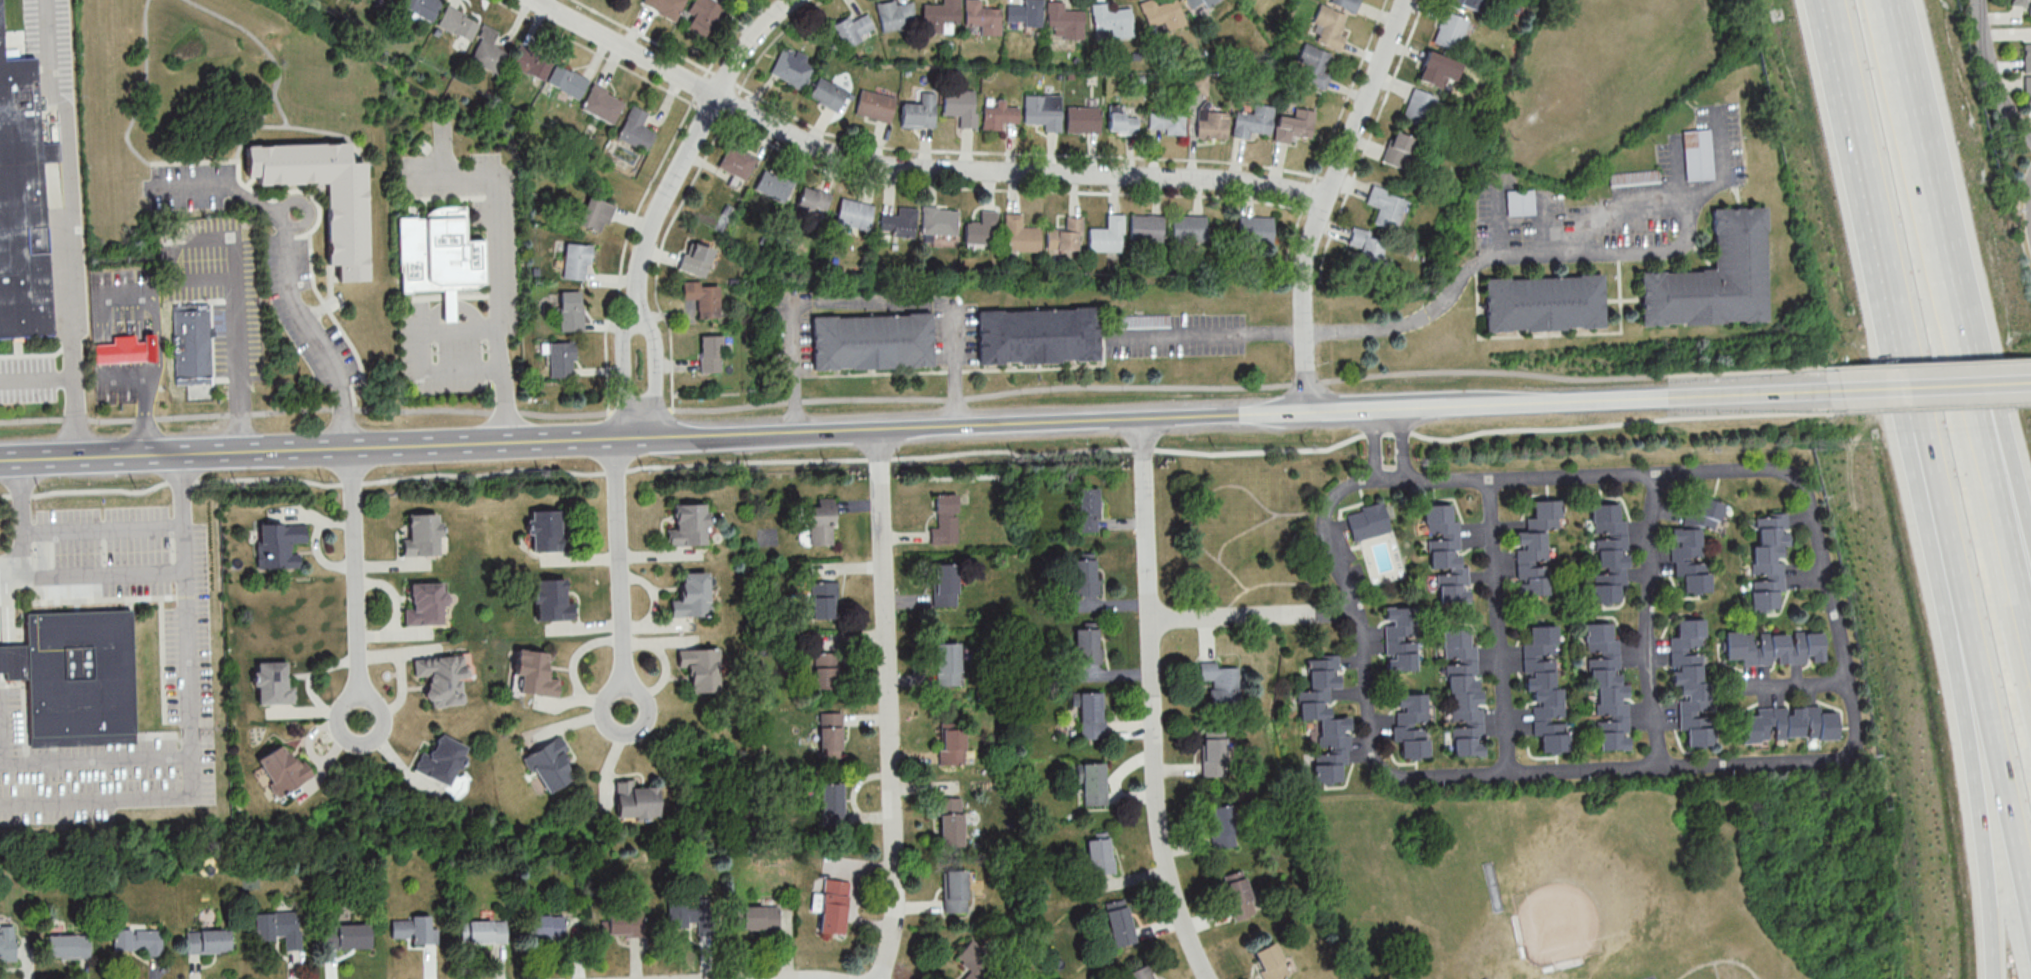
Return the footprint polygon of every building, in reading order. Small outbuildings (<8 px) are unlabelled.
[(440,1),(439,0),(402,0),(398,9),(432,22),(440,1)] [(642,7),(677,21),(685,0),(645,0),(642,7)] [(706,40),(724,7),(711,0),(694,0),(687,13),(693,16),(686,29),(706,40)] [(942,5),(922,5),(922,33),(950,33),(950,24),(958,24),(958,0),(942,0),(942,5)] [(964,33),(978,33),(978,36),(999,36),(999,8),(979,8),(979,0),(964,0),(964,33)] [(1041,0),(1023,0),(1023,5),(1006,5),(1006,28),(1041,28),(1041,0)] [(1149,31),(1163,26),(1165,32),(1185,26),(1176,0),(1173,0),(1156,6),(1154,0),(1147,0),(1139,3),(1149,31)] [(1191,10),(1202,2),(1207,10),(1221,0),(1185,0),(1191,10)] [(1355,13),(1360,0),(1331,0),(1330,2),(1355,13)] [(1485,0),(1447,0),(1446,2),(1479,15),(1485,0)] [(2029,9),(2029,15),(2030,15),(2030,0),(2012,0),(2012,7),(2029,9)] [(881,33),(904,29),(903,22),(915,20),(911,1),(895,4),(894,1),(875,4),(881,33)] [(1046,29),(1055,29),(1055,37),(1082,37),(1082,11),(1063,11),(1063,2),(1046,2),(1046,29)] [(1130,8),(1108,10),(1107,3),(1092,4),(1094,36),(1109,35),(1109,38),(1132,37),(1130,8)] [(1314,41),(1336,51),(1351,19),(1321,5),(1312,24),(1320,28),(1314,41)] [(55,337),(46,165),(63,164),(60,104),(34,105),(30,33),(2,35),(0,6),(0,340),(55,337)] [(478,22),(446,7),(437,26),(469,42),(478,22)] [(1432,43),(1456,52),(1468,20),(1444,11),(1432,43)] [(843,48),(875,34),(866,14),(850,21),(848,18),(833,24),(843,48)] [(508,53),(492,45),(498,32),(485,26),(467,59),(497,74),(508,53)] [(1330,53),(1304,44),(1297,62),(1306,65),(1300,81),(1324,90),(1330,76),(1323,73),(1330,53)] [(509,65),(542,82),(552,62),(519,45),(509,65)] [(783,46),(769,74),(803,91),(817,63),(783,46)] [(1440,71),(1444,57),(1425,52),(1417,82),(1442,89),(1446,73),(1440,71)] [(588,82),(556,64),(546,82),(578,100),(588,82)] [(837,113),(848,93),(819,77),(808,97),(837,113)] [(612,125),(624,101),(593,85),(581,109),(612,125)] [(1424,130),(1437,98),(1413,89),(1401,121),(1424,130)] [(856,116),(891,123),(895,97),(860,90),(856,116)] [(976,90),(944,90),(944,116),(961,116),(961,128),(976,128),(976,90)] [(921,104),(902,104),(901,127),(935,128),(936,93),(922,93),(921,104)] [(1062,132),(1062,95),(1026,95),(1026,124),(1044,124),(1044,132),(1062,132)] [(1019,123),(1019,107),(1006,107),(1006,100),(997,100),(997,106),(984,106),(984,130),(1002,130),(1002,123),(1019,123)] [(1236,111),(1232,137),(1249,140),(1250,132),(1270,135),(1274,107),(1254,104),(1253,114),(1236,111)] [(647,112),(630,106),(616,140),(646,152),(654,132),(641,127),(647,112)] [(1165,135),(1186,135),(1186,106),(1164,106),(1164,112),(1150,112),(1150,130),(1165,130),(1165,135)] [(1101,133),(1101,107),(1068,107),(1068,133),(1101,133)] [(1315,112),(1295,108),(1293,118),(1278,116),(1274,142),(1289,144),(1290,135),(1310,139),(1315,112)] [(1228,112),(1198,112),(1198,138),(1228,138),(1228,112)] [(1109,113),(1109,134),(1139,134),(1139,113),(1109,113)] [(1414,141),(1393,132),(1380,162),(1402,171),(1414,141)] [(1702,181),(1702,175),(1710,175),(1709,132),(1683,133),(1684,182),(1702,181)] [(364,164),(347,165),(346,144),(245,147),(245,178),(257,178),(257,186),(325,184),(327,267),(337,267),(338,283),(367,283),(364,164)] [(717,167),(744,181),(755,161),(728,146),(717,167)] [(782,205),(793,183),(764,168),(753,190),(782,205)] [(1658,183),(1658,173),(1608,175),(1609,185),(1658,183)] [(795,214),(823,221),(830,194),(802,187),(795,214)] [(1405,198),(1371,188),(1366,205),(1378,208),(1373,225),(1396,232),(1405,198)] [(1534,191),(1506,191),(1506,216),(1534,216),(1534,191)] [(613,206),(588,197),(577,226),(602,235),(613,206)] [(843,235),(845,227),(868,232),(873,206),(840,199),(833,233),(843,235)] [(915,208),(897,207),(897,216),(880,215),(879,236),(914,238),(915,208)] [(957,237),(957,208),(922,208),(922,237),(957,237)] [(1765,209),(1713,210),(1714,272),(1641,274),(1643,327),(1768,324),(1765,209)] [(964,246),(995,246),(996,212),(980,211),(980,223),(965,223),(964,246)] [(400,294),(442,292),(444,322),(453,322),(451,289),(483,288),(481,241),(464,242),(463,212),(397,215),(400,294)] [(1040,228),(1021,228),(1021,215),(1005,215),(1005,253),(1040,253),(1040,228)] [(1088,230),(1087,252),(1122,253),(1122,215),(1106,215),(1106,230),(1088,230)] [(1130,242),(1162,243),(1163,217),(1130,216),(1130,242)] [(1172,242),(1205,242),(1205,217),(1172,217),(1172,242)] [(1046,229),(1046,251),(1080,252),(1081,218),(1065,218),(1065,230),(1046,229)] [(1272,218),(1238,218),(1238,244),(1272,244),(1272,218)] [(1360,249),(1356,266),(1378,271),(1385,238),(1351,230),(1348,246),(1360,249)] [(678,271),(704,279),(713,252),(687,243),(678,271)] [(563,280),(588,280),(588,245),(563,245),(563,280)] [(1485,279),(1486,333),(1605,331),(1604,277),(1485,279)] [(718,285),(682,285),(682,301),(696,301),(696,319),(718,320),(718,285)] [(560,292),(560,332),(582,332),(582,292),(560,292)] [(172,307),(174,385),(211,385),(209,306),(172,307)] [(978,312),(979,366),(1098,364),(1097,310),(978,312)] [(813,318),(814,371),(932,369),(931,316),(813,318)] [(154,365),(154,337),(111,337),(111,345),(93,345),(93,365),(154,365)] [(721,337),(700,337),(700,374),(721,374),(721,337)] [(574,343),(549,343),(549,378),(574,378),(574,343)] [(1078,488),(1079,531),(1098,530),(1098,487),(1078,488)] [(959,542),(959,494),(936,494),(936,528),(931,528),(932,543),(959,542)] [(1723,502),(1698,495),(1690,495),(1681,526),(1681,527),(1669,528),(1670,575),(1680,578),(1680,592),(1707,592),(1707,565),(1700,563),(1700,528),(1716,528),(1723,504),(1723,502)] [(810,545),(835,544),(834,498),(817,498),(817,506),(800,506),(801,525),(809,525),(810,545)] [(1533,500),(1533,518),(1525,518),(1525,531),(1515,531),(1517,597),(1548,596),(1546,528),(1561,528),(1560,499),(1533,500)] [(1352,540),(1389,532),(1382,502),(1346,510),(1352,540)] [(708,545),(707,503),(674,503),(675,529),(667,529),(668,545),(708,545)] [(1428,571),(1435,571),(1437,603),(1468,602),(1466,566),(1459,566),(1458,520),(1452,520),(1451,503),(1425,504),(1428,571)] [(1624,520),(1619,520),(1618,503),(1592,503),(1594,575),(1590,575),(1591,603),(1626,603),(1624,520)] [(530,510),(531,551),(567,550),(567,534),(560,535),(559,509),(530,510)] [(408,539),(401,539),(402,555),(439,554),(438,512),(407,513),(408,539)] [(1750,546),(1750,609),(1784,609),(1784,514),(1757,514),(1757,546),(1750,546)] [(304,523),(257,523),(256,568),(295,568),(295,543),(304,543),(304,523)] [(1073,595),(1098,595),(1098,559),(1073,559),(1073,595)] [(933,605),(956,605),(956,563),(933,563),(933,605)] [(671,616),(709,616),(709,571),(681,571),(681,600),(671,600),(671,616)] [(565,578),(535,578),(535,620),(573,620),(573,601),(565,601),(565,578)] [(404,624),(445,624),(444,581),(410,582),(411,607),(404,607),(404,624)] [(837,618),(836,581),(811,581),(812,619),(837,618)] [(1414,606),(1384,606),(1385,672),(1415,672),(1414,606)] [(140,744),(136,610),(25,613),(26,648),(0,649),(0,677),(29,676),(32,747),(140,744)] [(1677,731),(1685,731),(1685,746),(1707,746),(1705,620),(1674,620),(1674,638),(1668,638),(1669,686),(1676,686),(1677,731)] [(1597,750),(1626,749),(1621,640),(1611,640),(1610,623),(1583,624),(1587,690),(1594,689),(1597,750)] [(1523,644),(1527,736),(1539,735),(1540,752),(1563,752),(1558,626),(1527,627),(1527,644),(1523,644)] [(1076,628),(1076,663),(1101,663),(1101,628),(1076,628)] [(1451,756),(1483,755),(1477,645),(1470,646),(1469,628),(1444,630),(1451,756)] [(1822,663),(1821,632),(1722,634),(1723,666),(1822,663)] [(959,685),(959,642),(936,642),(936,685),(959,685)] [(558,696),(560,678),(546,676),(548,651),(517,648),(513,692),(558,696)] [(719,648),(677,648),(677,667),(689,667),(689,691),(719,691),(719,648)] [(840,653),(815,653),(815,688),(840,688),(840,653)] [(427,676),(428,706),(463,704),(462,678),(470,677),(468,654),(413,657),(414,676),(427,676)] [(1308,657),(1308,690),(1298,691),(1298,720),(1319,720),(1320,754),(1313,754),(1314,782),(1342,781),(1341,763),(1350,762),(1349,716),(1331,717),(1330,688),(1340,688),(1339,656),(1308,657)] [(286,661),(256,661),(256,704),(294,704),(294,686),(286,686),(286,661)] [(1216,662),(1199,662),(1199,680),(1210,680),(1210,708),(1238,708),(1237,666),(1216,667),(1216,662)] [(1104,692),(1080,692),(1080,738),(1104,738),(1104,692)] [(1393,694),(1394,742),(1400,742),(1400,758),(1428,757),(1426,693),(1393,694)] [(1754,708),(1754,715),(1741,715),(1741,740),(1838,740),(1838,708),(1754,708)] [(819,713),(819,759),(841,759),(841,713),(819,713)] [(939,764),(964,764),(964,728),(939,728),(939,764)] [(467,745),(438,732),(428,754),(422,751),(413,770),(448,786),(467,745)] [(1225,737),(1202,737),(1202,775),(1225,775),(1225,737)] [(558,739),(525,754),(543,793),(576,778),(558,739)] [(294,763),(283,743),(256,758),(276,795),(312,776),(302,759),(294,763)] [(1106,763),(1083,763),(1083,805),(1106,805),(1106,763)] [(615,781),(617,819),(657,818),(656,786),(634,786),(634,780),(615,781)] [(844,783),(821,783),(821,826),(844,826),(844,783)] [(939,847),(963,847),(963,798),(939,798),(939,847)] [(1206,808),(1212,850),(1236,846),(1231,805),(1206,808)] [(1087,838),(1091,876),(1115,873),(1111,836),(1087,838)] [(967,913),(967,870),(944,870),(944,913),(967,913)] [(1232,919),(1254,915),(1246,872),(1224,877),(1232,919)] [(848,881),(823,880),(820,933),(845,934),(848,881)] [(711,935),(711,899),(698,899),(698,891),(687,892),(687,900),(667,900),(668,926),(697,926),(697,935),(711,935)] [(1106,904),(1116,947),(1137,943),(1127,899),(1106,904)] [(777,907),(736,907),(736,929),(777,929),(777,907)] [(643,911),(605,911),(605,937),(643,937),(643,911)] [(284,949),(299,949),(299,912),(255,913),(255,939),(284,938),(284,949)] [(563,915),(529,915),(529,941),(563,941),(563,915)] [(437,943),(437,928),(429,928),(429,916),(410,916),(411,920),(391,920),(391,940),(411,940),(411,944),(437,943)] [(505,944),(505,921),(461,921),(461,944),(505,944)] [(368,925),(321,925),(321,948),(368,948),(368,925)] [(14,926),(0,926),(0,962),(14,962),(14,926)] [(160,929),(113,929),(113,951),(145,951),(145,957),(160,957),(160,929)] [(230,930),(184,930),(184,952),(230,952),(230,930)] [(88,935),(47,935),(47,959),(88,959),(88,935)] [(996,957),(968,941),(956,960),(969,968),(962,978),(983,978),(996,957)] [(1291,973),(1274,942),(1253,953),(1266,978),(1280,978),(1291,973)] [(1129,978),(1155,978),(1148,963),(1127,973),(1129,978)]
